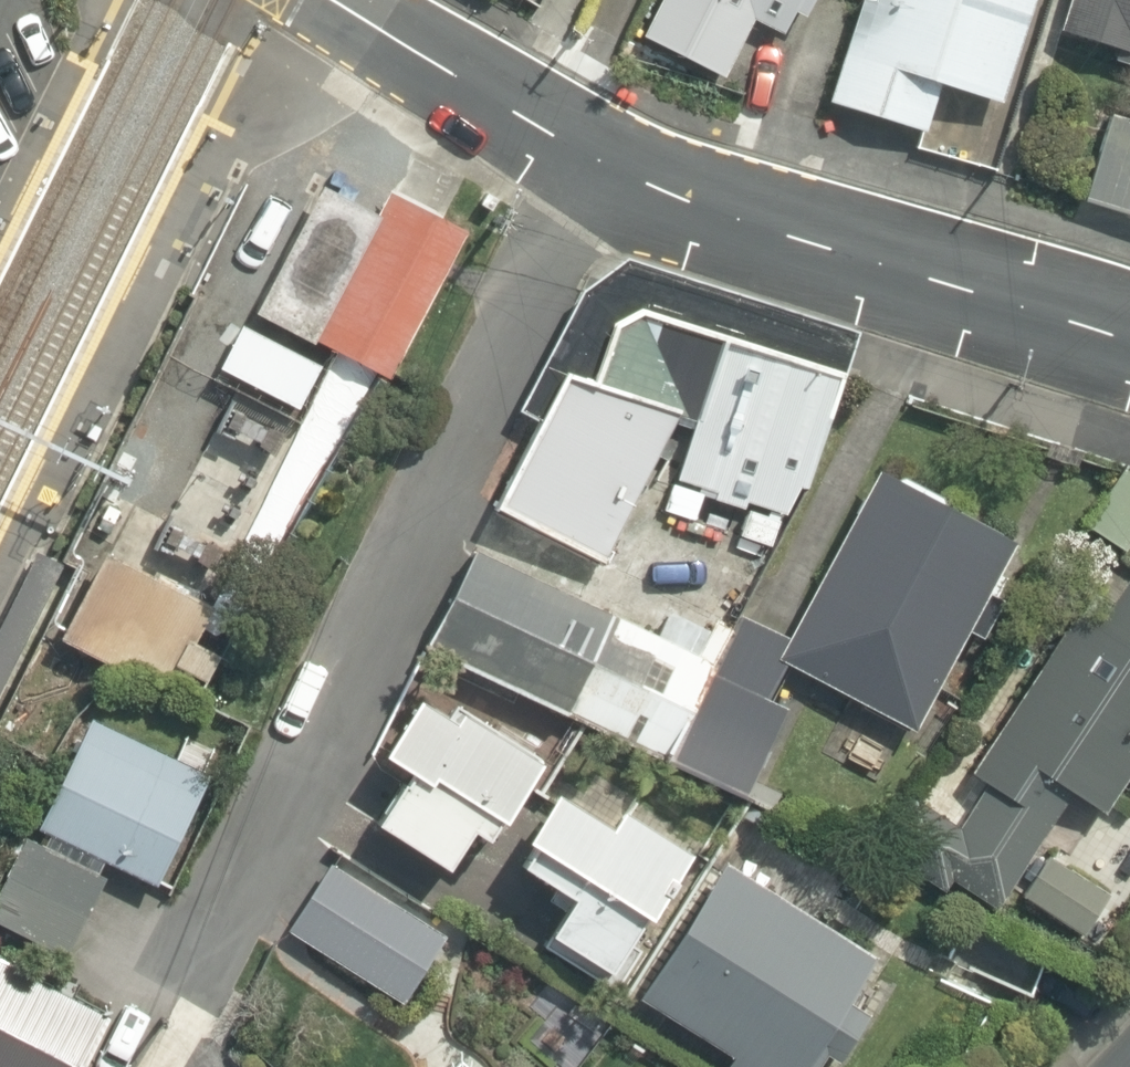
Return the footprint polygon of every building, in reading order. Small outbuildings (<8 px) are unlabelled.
[(635,32),(719,79),(750,23),(780,40),(802,0),(653,0),(635,32)] [(820,103),(918,132),(933,83),(995,101),(1025,0),(856,0),(820,103)] [(1059,35),(1129,56),(1129,0),(1069,0),(1059,35)] [(252,314),(315,344),(390,380),(466,224),(391,187),(380,182),(368,206),(316,181),(252,314)] [(657,468),(719,333),(648,306),(622,318),(598,378),(575,373),(500,517),(613,565),(657,468)] [(298,416),(320,368),(233,329),(212,377),(298,416)] [(777,519),(787,523),(840,377),(719,333),(657,468),(738,505),(727,534),(766,548),(777,519)] [(877,479),(775,659),(910,731),(1006,551),(930,510),(937,496),(889,470),(882,482),(877,479)] [(171,669),(199,682),(214,651),(190,640),(207,605),(100,552),(57,641),(160,691),(171,669)] [(38,553),(0,629),(0,709),(73,569),(38,553)] [(702,806),(711,786),(744,800),(789,695),(762,683),(782,636),(709,604),(689,651),(460,554),(415,659),(655,762),(647,782),(702,806)] [(1120,566),(1087,624),(1062,609),(1024,675),(1004,664),(969,724),(940,774),(934,771),(892,844),(994,903),(1057,795),(1102,821),(1129,771),(1129,572),(1120,566)] [(370,834),(445,869),(460,837),(476,844),(489,814),(510,824),(547,745),(410,681),(373,760),(399,772),(370,834)] [(202,766),(73,709),(23,822),(151,879),(202,766)] [(569,903),(548,936),(609,976),(694,848),(569,765),(505,860),(569,903)] [(100,871),(24,838),(0,895),(0,945),(58,970),(100,871)] [(732,845),(704,887),(700,884),(630,989),(745,1066),(814,1066),(819,1061),(828,1066),(872,1003),(890,976),(873,965),(885,948),(813,899),(732,845)] [(451,925),(315,855),(273,938),(409,1007),(451,925)] [(101,1014),(0,963),(0,1066),(74,1066),(101,1014)]
